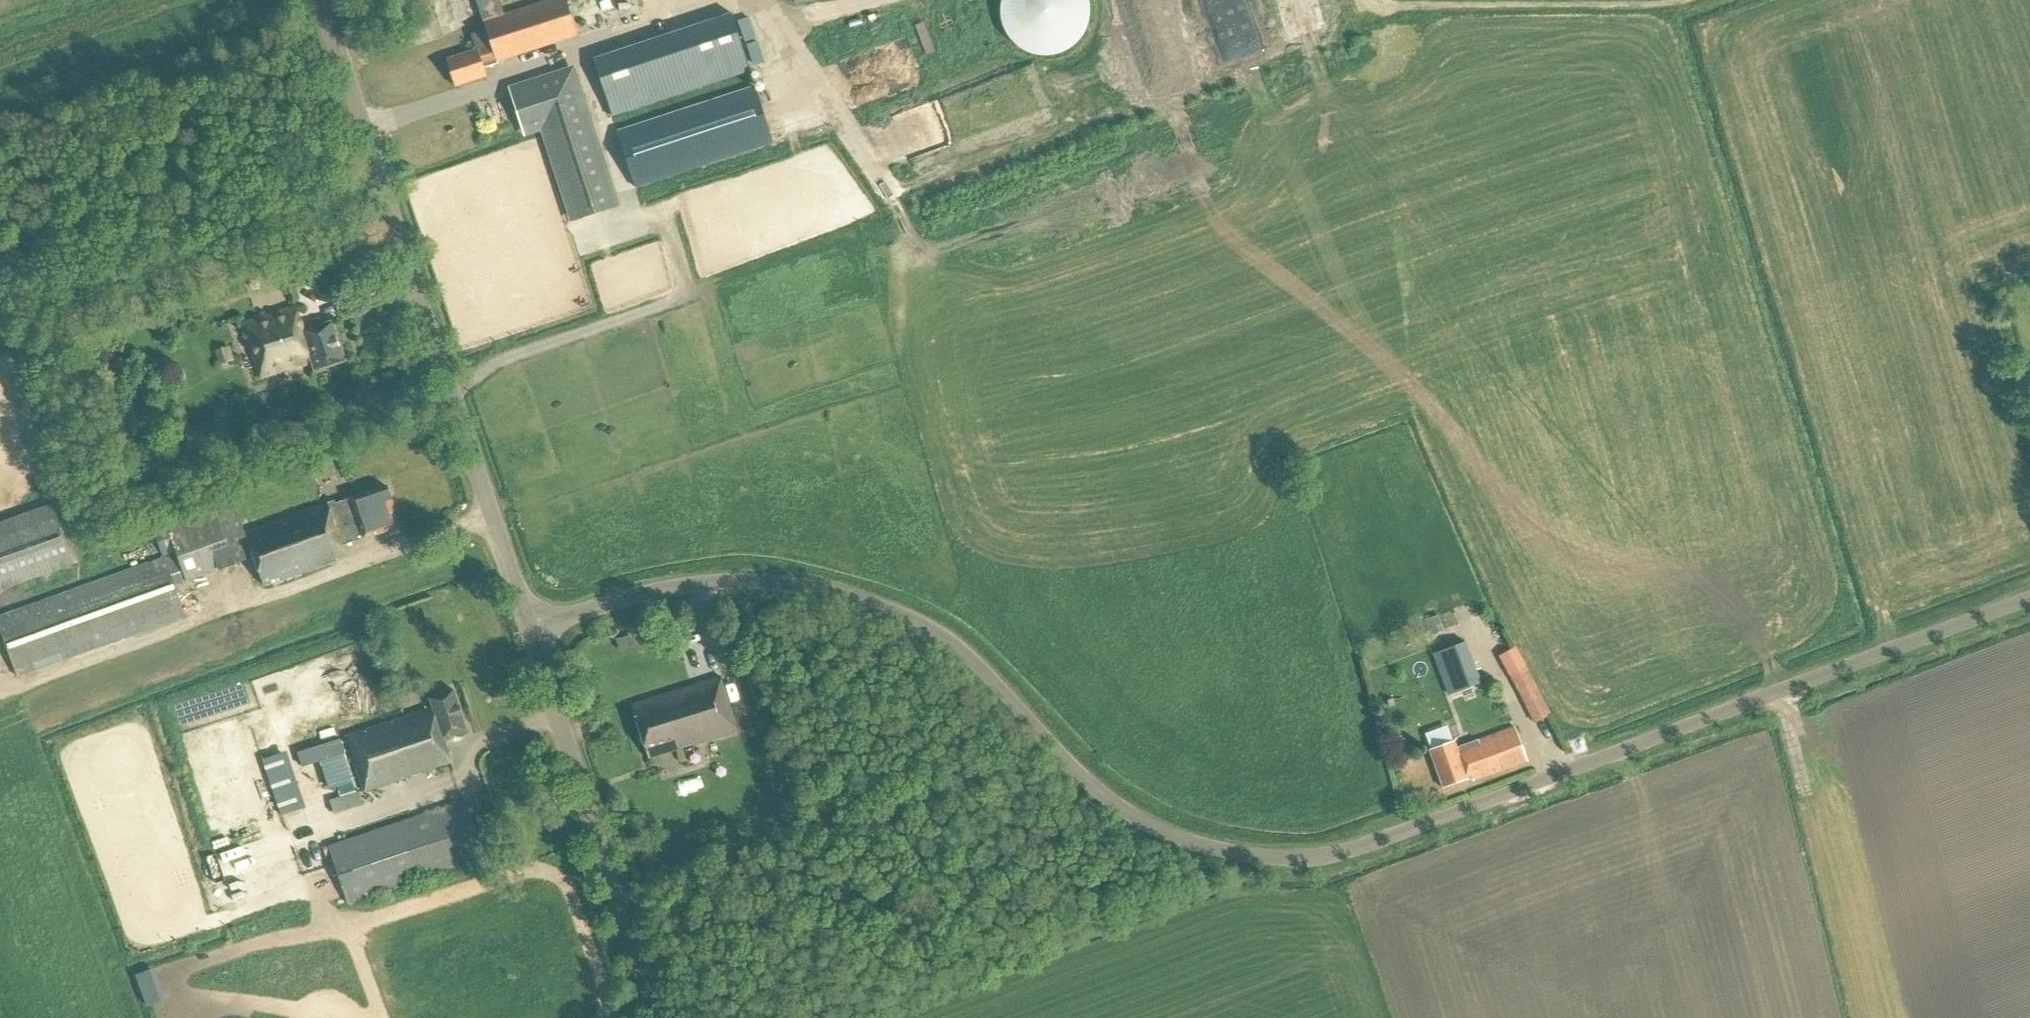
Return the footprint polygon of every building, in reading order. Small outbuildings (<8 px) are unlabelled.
[(421,9),(432,5),(430,0),(417,0),(421,9)] [(446,60),(455,87),(486,77),(484,69),(498,64),(497,63),(577,38),(564,0),(558,0),(504,17),(500,0),(476,0),(486,31),(470,36),(475,51),(446,60)] [(1001,0),(1000,3),(1000,6),(1000,10),(1000,13),(1000,16),(1000,19),(1001,22),(1002,25),(1003,28),(1004,31),(1005,34),(1008,38),(1010,40),(1012,42),(1016,46),(1018,47),(1021,49),(1023,51),(1026,52),(1031,54),(1034,55),(1037,55),(1041,56),(1044,56),(1048,56),(1051,56),(1054,55),(1058,54),(1061,53),(1064,51),(1067,50),(1070,48),(1073,46),(1076,43),(1078,41),(1080,39),(1082,36),(1084,32),(1085,29),(1087,26),(1088,23),(1088,20),(1089,19),(1089,16),(1089,13),(1089,9),(1089,6),(1089,3),(1088,0),(1001,0)] [(731,14),(594,59),(613,116),(750,70),(731,14)] [(618,205),(574,68),(509,89),(524,136),(541,131),(570,221),(618,205)] [(754,86),(618,131),(636,187),(772,142),(754,86)] [(926,108),(898,121),(910,146),(938,132),(926,108)] [(346,362),(333,321),(301,332),(293,309),(244,325),(261,379),(311,362),(314,372),(346,362)] [(230,345),(214,350),(219,366),(235,360),(230,345)] [(392,504),(386,486),(351,498),(329,505),(329,503),(248,530),(264,578),(278,574),(279,577),(345,555),(342,544),(363,537),(364,538),(397,527),(390,505),(392,504)] [(79,563),(58,504),(0,525),(0,592),(79,563)] [(186,583),(235,565),(213,505),(165,522),(176,552),(183,574),(186,583)] [(165,522),(152,526),(164,558),(171,578),(183,574),(176,552),(165,522)] [(164,558),(0,618),(0,631),(17,679),(185,618),(171,578),(164,558)] [(1438,615),(1425,619),(1430,636),(1443,631),(1438,615)] [(1480,681),(1473,663),(1470,654),(1440,666),(1451,693),(1480,681)] [(1505,670),(1533,725),(1550,716),(1522,661),(1505,670)] [(742,670),(755,712),(773,706),(759,664),(742,670)] [(722,676),(631,705),(648,759),(739,730),(722,676)] [(467,730),(453,690),(429,698),(432,707),(344,737),(363,793),(451,764),(443,738),(467,730)] [(1455,741),(1429,751),(1442,787),(1466,778),(1467,780),(1472,778),(1473,780),(1525,761),(1513,727),(1457,747),(1455,741)] [(333,815),(347,811),(343,798),(329,802),(333,815)] [(486,860),(466,802),(330,848),(350,906),(486,860)]
